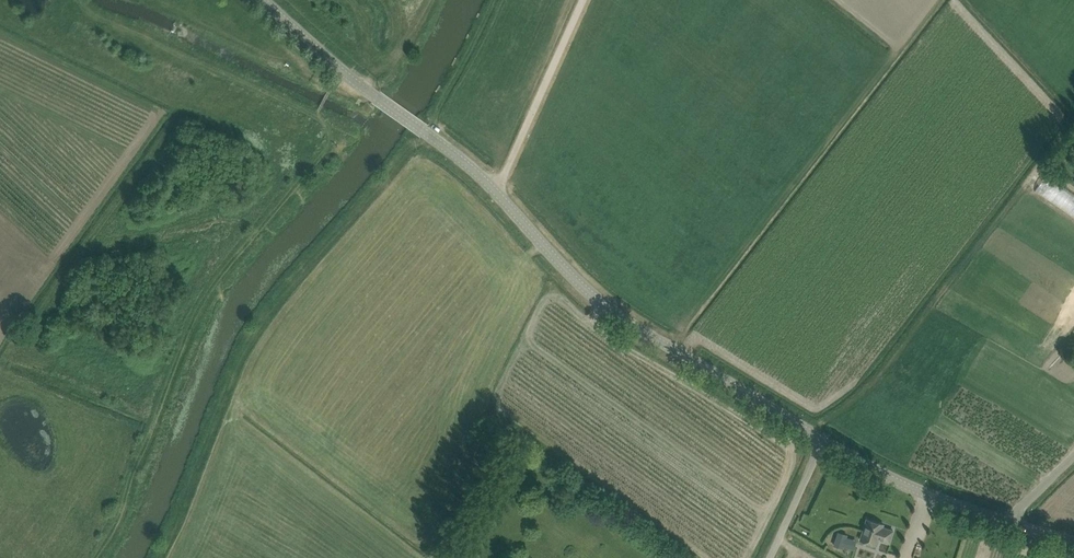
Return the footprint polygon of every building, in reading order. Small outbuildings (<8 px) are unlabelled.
[(1048,178),(1040,192),(1073,212),(1073,193),(1048,178)] [(860,540),(871,543),(877,545),(879,539),(889,542),(890,541),(893,530),(883,527),(884,524),(867,519),(860,540)] [(843,549),(844,546),(853,550),(857,540),(847,537),(848,535),(838,531),(833,545),(843,549)]
